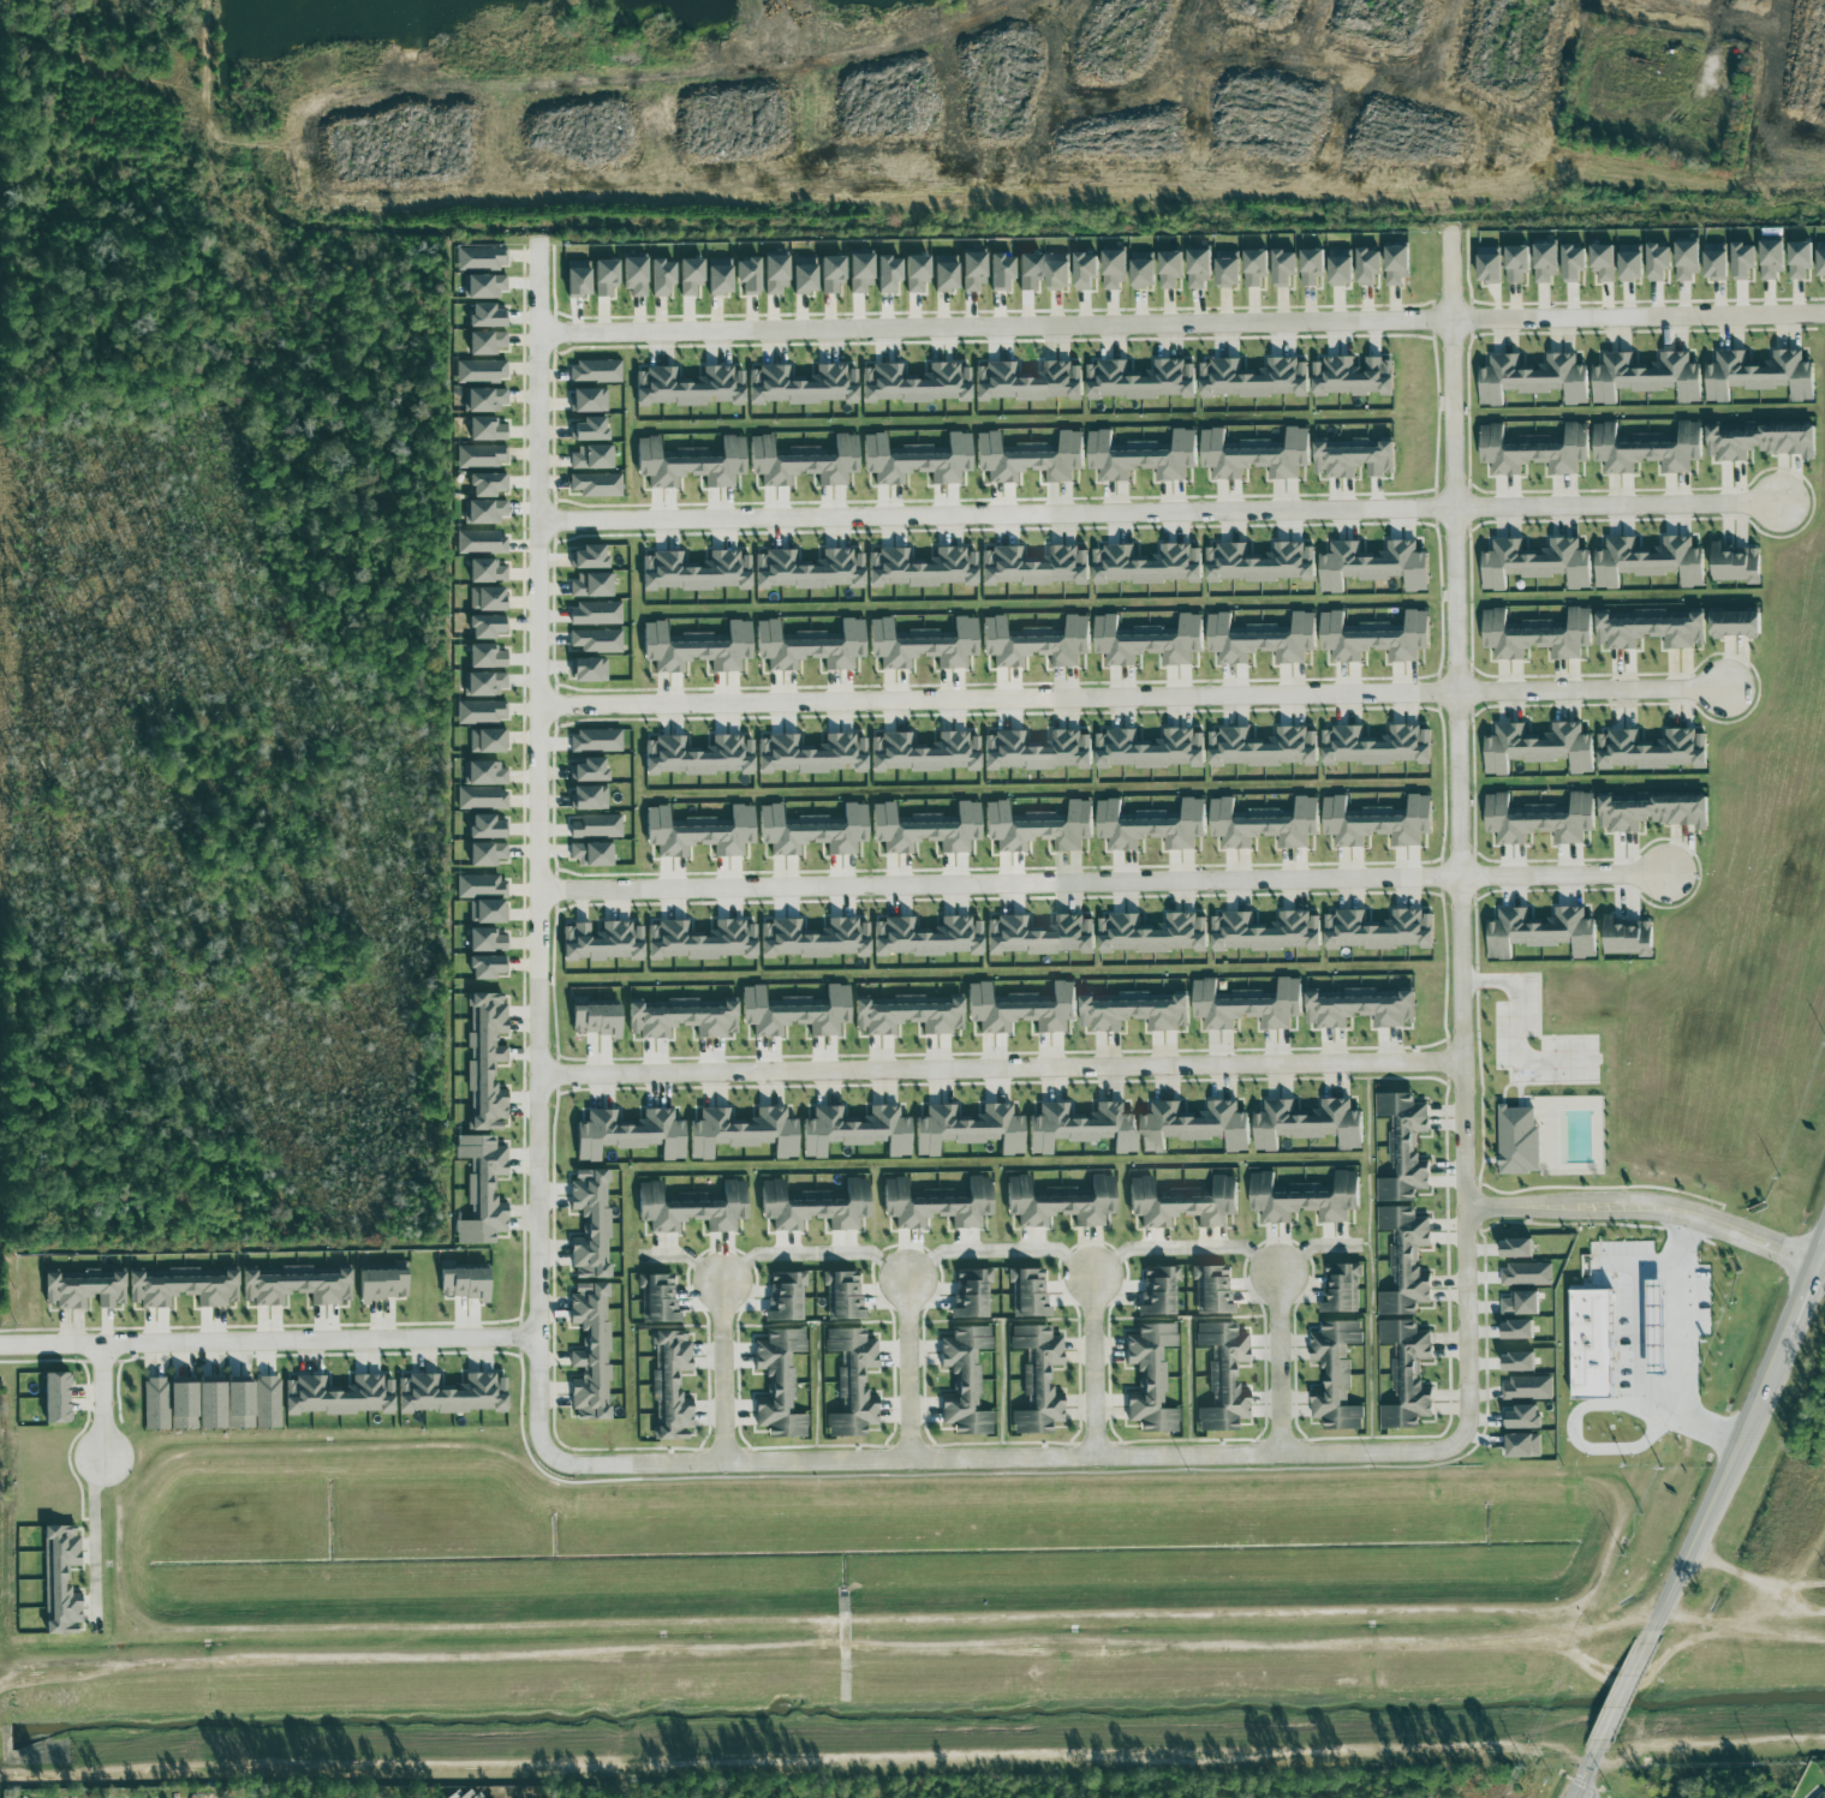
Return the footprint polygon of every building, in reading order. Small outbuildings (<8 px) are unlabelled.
[(1781,240),(1760,240),(1760,280),(1782,279),(1781,240)] [(1699,274),(1698,241),(1675,242),(1676,281),(1691,281),(1691,274),(1699,274)] [(1817,241),(1816,277),(1824,277),(1824,241),(1817,241)] [(1788,242),(1789,279),(1805,279),(1805,269),(1812,269),(1811,242),(1788,242)] [(1557,280),(1556,243),(1533,244),(1534,281),(1557,280)] [(1727,279),(1727,243),(1703,243),(1704,279),(1727,279)] [(1756,269),(1755,243),(1731,244),(1733,280),(1749,279),(1749,269),(1756,269)] [(1613,244),(1590,245),(1590,272),(1597,272),(1597,282),(1614,282),(1613,244)] [(1385,246),(1385,286),(1401,286),(1401,278),(1408,278),(1408,245),(1385,246)] [(1641,245),(1618,245),(1618,281),(1642,281),(1641,245)] [(1669,245),(1647,245),(1647,282),(1668,282),(1669,245)] [(1528,246),(1505,246),(1506,283),(1522,283),(1521,273),(1529,273),(1528,246)] [(1584,246),(1562,246),(1562,282),(1579,282),(1579,271),(1585,271),(1584,246)] [(456,269),(505,269),(505,248),(456,247),(456,269)] [(1500,247),(1477,247),(1477,282),(1500,283),(1500,247)] [(1209,249),(1187,249),(1187,289),(1209,289),(1209,249)] [(1300,249),(1300,286),(1316,286),(1316,276),(1323,276),(1323,249),(1300,249)] [(1328,249),(1328,285),(1351,285),(1352,249),(1328,249)] [(1380,249),(1357,249),(1356,285),(1374,286),(1374,274),(1380,274),(1380,249)] [(1124,250),(1102,250),(1103,289),(1124,289),(1124,250)] [(1243,250),(1244,287),(1260,287),(1260,278),(1267,277),(1266,250),(1243,250)] [(1160,289),(1176,289),(1176,279),(1183,279),(1182,251),(1158,252),(1160,289)] [(1239,251),(1215,251),(1215,286),(1238,287),(1239,251)] [(1295,276),(1295,251),(1272,251),(1271,287),(1289,287),(1289,276),(1295,276)] [(982,252),(960,252),(961,292),(982,292),(982,252)] [(1153,252),(1130,252),(1131,288),(1154,288),(1153,252)] [(847,254),(848,294),(864,293),(864,285),(871,285),(870,253),(847,254)] [(1017,253),(1017,290),(1034,291),(1034,280),(1041,281),(1041,253),(1017,253)] [(1068,290),(1069,253),(1046,253),(1045,289),(1068,290)] [(1092,290),(1092,279),(1097,279),(1096,253),(1073,254),(1074,290),(1092,290)] [(785,255),(762,255),(763,295),(785,295),(785,255)] [(927,255),(904,256),(905,293),(921,292),(921,283),(927,282),(927,255)] [(955,291),(955,255),(933,255),(932,291),(955,291)] [(1012,255),(989,255),(989,291),(1006,291),(1006,280),(1012,280),(1012,255)] [(842,256),(819,257),(820,294),(837,293),(836,284),(843,284),(842,256)] [(621,257),(622,290),(630,289),(630,297),(645,296),(645,257),(621,257)] [(875,257),(876,292),(893,292),(893,281),(899,281),(899,257),(875,257)] [(678,296),(695,296),(695,286),(702,286),(701,258),(678,259),(678,296)] [(729,258),(706,259),(706,295),(730,294),(729,258)] [(814,258),(791,258),(791,293),(814,293),(814,258)] [(616,259),(593,260),(594,297),(610,297),(609,287),(617,287),(616,259)] [(757,259),(734,259),(734,283),(741,283),(741,295),(758,295),(757,259)] [(587,260),(564,261),(565,297),(588,297),(587,260)] [(649,296),(667,297),(667,286),(672,286),(672,260),(650,260),(649,296)] [(497,298),(497,290),(505,290),(505,275),(465,275),(465,299),(497,298)] [(468,327),(505,327),(505,310),(492,309),(492,303),(468,303),(468,327)] [(506,332),(467,331),(467,355),(495,356),(495,348),(505,348),(506,332)] [(1706,402),(1729,402),(1729,389),(1790,388),(1790,401),(1813,401),(1813,362),(1802,362),(1802,349),(1772,350),(1772,364),(1745,365),(1745,350),(1716,351),(1716,363),(1705,363),(1706,402)] [(1592,404),(1616,405),(1616,390),(1678,392),(1677,403),(1699,403),(1700,363),(1688,363),(1689,352),(1660,351),(1660,367),(1632,366),(1632,353),(1603,352),(1602,365),(1593,365),(1592,404)] [(1479,406),(1503,406),(1503,392),(1564,393),(1564,405),(1587,405),(1587,365),(1575,365),(1576,354),(1546,353),(1546,369),(1518,368),(1519,355),(1490,354),(1490,367),(1480,367),(1479,406)] [(1392,394),(1392,358),(1364,358),(1364,367),(1353,367),(1353,356),(1322,357),(1322,362),(1313,362),(1313,395),(1392,394)] [(1200,397),(1307,396),(1307,362),(1297,362),(1297,358),(1267,358),(1267,368),(1259,368),(1259,375),(1239,375),(1239,358),(1210,359),(1210,363),(1199,364),(1200,397)] [(456,382),(506,382),(505,360),(456,361),(456,382)] [(1087,399),(1195,397),(1194,360),(1154,361),(1154,370),(1147,370),(1147,375),(1127,375),(1127,360),(1096,361),(1097,365),(1086,365),(1087,399)] [(620,362),(569,361),(568,382),(620,383),(620,362)] [(1014,362),(983,363),(983,366),(973,366),(974,401),(1082,398),(1081,366),(1071,366),(1071,361),(1041,362),(1041,371),(1034,371),(1034,378),(1014,378),(1014,362)] [(860,368),(870,368),(870,363),(900,363),(900,380),(920,380),(920,372),(928,372),(928,362),(958,362),(958,371),(959,371),(959,366),(968,366),(968,402),(955,402),(955,399),(930,399),(930,402),(900,402),(900,399),(873,399),(873,402),(860,402),(860,368)] [(749,401),(749,404),(761,404),(761,401),(786,401),(786,404),(816,404),(816,400),(842,400),(842,404),(855,404),(855,368),(845,368),(845,364),(815,364),(815,375),(806,375),(806,380),(788,380),(788,364),(756,364),(756,369),(745,369),(746,401),(749,401)] [(702,366),(732,365),(732,370),(741,370),(742,406),(729,406),(729,401),(704,401),(704,405),(674,406),(674,401),(646,401),(646,405),(636,406),(634,371),(644,371),(644,368),(674,366),(674,383),(693,383),(693,376),(702,376),(702,366)] [(506,410),(505,388),(465,389),(465,411),(506,410)] [(606,412),(605,388),(570,389),(571,412),(606,412)] [(504,441),(505,424),(496,424),(496,417),(467,417),(467,440),(504,441)] [(571,441),(604,441),(604,417),(580,417),(580,423),(571,423),(571,441)] [(1757,429),(1757,423),(1729,424),(1729,420),(1718,420),(1719,430),(1757,429)] [(1616,443),(1616,423),(1593,423),(1593,462),(1605,462),(1605,474),(1633,474),(1634,462),(1661,462),(1661,473),(1690,473),(1690,460),(1701,460),(1701,421),(1678,421),(1678,443),(1662,443),(1662,434),(1632,434),(1632,443),(1616,443)] [(1480,424),(1480,464),(1492,464),(1492,475),(1521,475),(1521,463),(1548,463),(1548,475),(1577,475),(1577,463),(1588,462),(1588,423),(1565,423),(1565,444),(1549,444),(1549,435),(1519,435),(1519,445),(1504,445),(1503,424),(1480,424)] [(1814,426),(1758,426),(1758,431),(1719,431),(1719,425),(1706,425),(1706,460),(1746,460),(1746,450),(1757,450),(1757,454),(1802,454),(1803,459),(1814,459),(1814,426)] [(1200,429),(1202,468),(1212,467),(1213,480),(1241,479),(1240,468),(1269,467),(1269,480),(1298,478),(1297,466),(1309,466),(1307,427),(1284,428),(1285,448),(1270,448),(1270,440),(1224,442),(1224,428),(1200,429)] [(1110,451),(1110,430),(1088,430),(1088,470),(1099,470),(1099,481),(1128,481),(1128,469),(1156,469),(1155,480),(1185,481),(1185,468),(1195,468),(1196,429),(1172,429),(1172,450),(1157,450),(1157,441),(1126,441),(1126,451),(1110,451)] [(1082,431),(1059,431),(1059,452),(1043,452),(1044,443),(1013,443),(1013,453),(997,452),(997,432),(975,432),(975,471),(987,471),(986,483),(1015,483),(1015,471),(1043,471),(1043,482),(1072,482),(1072,470),(1082,470),(1082,431)] [(750,436),(758,436),(758,435),(770,435),(770,456),(786,456),(786,446),(817,446),(817,455),(831,455),(831,432),(846,432),(846,435),(855,434),(855,473),(846,473),(846,486),(816,486),(816,473),(803,473),(803,471),(795,471),(795,474),(788,474),(788,484),(762,484),(762,473),(750,473),(750,436)] [(946,449),(932,449),(932,444),(900,445),(901,454),(885,454),(884,433),(861,434),(862,473),(873,472),(873,485),(901,484),(901,473),(930,472),(930,484),(960,483),(959,472),(970,471),(969,432),(946,433),(946,449)] [(636,440),(637,474),(648,474),(648,486),(673,486),(673,476),(704,474),(704,486),(732,486),(732,474),(742,474),(742,436),(733,436),(733,434),(718,434),(718,456),(657,456),(657,436),(646,436),(646,440),(636,440)] [(1393,439),(1353,440),(1353,445),(1313,446),(1314,473),(1325,473),(1325,478),(1354,478),(1354,465),(1366,465),(1367,476),(1394,476),(1393,439)] [(505,446),(456,446),(456,467),(505,467),(505,446)] [(611,469),(611,447),(569,447),(569,469),(611,469)] [(469,497),(495,497),(495,491),(505,491),(506,474),(469,474),(469,497)] [(568,474),(568,490),(580,490),(580,497),(620,497),(620,474),(568,474)] [(503,500),(465,501),(466,524),(503,523),(503,500)] [(456,553),(505,554),(505,532),(456,532),(456,553)] [(1703,587),(1701,548),(1692,548),(1691,536),(1662,537),(1663,547),(1654,547),(1654,553),(1635,553),(1634,537),(1606,538),(1606,550),(1594,550),(1596,590),(1618,589),(1618,576),(1680,574),(1680,588),(1703,587)] [(1482,590),(1505,591),(1505,576),(1567,577),(1567,589),(1589,590),(1590,550),(1579,550),(1579,538),(1549,538),(1549,549),(1539,548),(1539,551),(1522,550),(1522,539),(1493,539),(1493,551),(1482,551),(1482,590)] [(1343,580),(1404,578),(1405,592),(1428,592),(1426,552),(1416,553),(1416,540),(1387,541),(1387,555),(1359,555),(1359,541),(1330,542),(1330,554),(1319,554),(1320,593),(1343,592),(1343,580)] [(1315,579),(1314,547),(1304,547),(1303,542),(1273,543),(1274,556),(1246,557),(1246,544),(1205,545),(1206,583),(1315,579)] [(604,545),(580,545),(580,551),(570,551),(570,569),(604,569),(604,545)] [(1020,547),(979,548),(980,586),(1088,582),(1087,550),(1078,550),(1078,545),(1047,546),(1047,560),(1020,561),(1020,547)] [(1133,546),(1092,547),(1093,584),(1201,581),(1200,545),(1160,546),(1160,559),(1133,560),(1133,546)] [(1712,581),(1747,580),(1747,585),(1760,585),(1759,545),(1711,546),(1712,581)] [(867,587),(975,584),(974,552),(964,552),(964,547),(934,547),(934,560),(922,560),(922,559),(908,560),(907,549),(866,550),(867,587)] [(794,550),(765,550),(765,555),(753,555),(754,589),(862,586),(861,550),(821,551),(821,564),(794,565),(794,550)] [(680,551),(650,552),(650,556),(639,556),(640,591),(749,588),(748,551),(708,552),(708,566),(680,566),(680,551)] [(467,582),(505,582),(505,566),(496,566),(496,559),(467,559),(467,582)] [(611,597),(611,575),(568,575),(568,597),(611,597)] [(504,588),(469,587),(469,611),(504,611),(504,588)] [(619,625),(619,603),(568,604),(568,625),(619,625)] [(1483,609),(1483,648),(1494,648),(1494,660),(1523,660),(1523,648),(1551,648),(1551,659),(1580,659),(1580,647),(1590,647),(1590,608),(1567,608),(1567,629),(1552,629),(1552,621),(1506,621),(1506,609),(1483,609)] [(1596,614),(1596,645),(1607,645),(1607,650),(1637,649),(1636,638),(1664,637),(1664,649),(1694,649),(1693,644),(1704,644),(1703,612),(1690,613),(1690,618),(1665,618),(1665,609),(1634,610),(1634,619),(1609,620),(1609,614),(1596,614)] [(1427,610),(1405,611),(1405,632),(1389,632),(1389,622),(1359,623),(1359,632),(1344,632),(1343,611),(1320,612),(1321,650),(1332,650),(1332,663),(1360,662),(1360,650),(1388,650),(1388,662),(1417,662),(1417,649),(1428,649),(1427,610)] [(1710,612),(1710,638),(1759,637),(1759,611),(1710,612)] [(1207,613),(1207,653),(1219,653),(1219,664),(1248,664),(1248,652),(1275,652),(1275,663),(1304,663),(1303,651),(1316,650),(1315,612),(1291,612),(1292,631),(1278,631),(1278,624),(1246,624),(1246,633),(1230,634),(1230,613),(1207,613)] [(1093,616),(1094,654),(1105,654),(1106,666),(1134,666),(1134,654),(1162,654),(1163,666),(1191,665),(1191,653),(1202,653),(1201,614),(1178,614),(1179,635),(1162,635),(1162,626),(1131,627),(1131,630),(1117,631),(1116,615),(1093,616)] [(495,640),(495,632),(505,633),(505,616),(469,615),(468,639),(495,640)] [(1088,615),(1065,615),(1066,636),(1050,636),(1050,627),(1020,628),(1020,637),(1004,638),(1003,616),(981,617),(982,656),(992,656),(993,668),(1022,667),(1021,656),(1049,655),(1049,667),(1078,667),(1078,655),(1089,654),(1088,615)] [(868,618),(868,658),(879,658),(879,669),(908,669),(908,657),(936,657),(936,668),(965,668),(964,656),(975,656),(975,617),(952,617),(952,638),(937,638),(937,629),(906,630),(906,633),(890,633),(890,618),(868,618)] [(755,621),(756,660),(766,659),(767,672),(796,671),(795,659),(823,658),(823,671),(852,670),(852,658),(863,658),(861,618),(839,619),(840,640),(824,640),(824,632),(778,633),(778,620),(755,621)] [(640,622),(642,661),(653,661),(653,673),(683,672),(682,661),(710,660),(710,673),(739,672),(739,660),(750,660),(749,621),(726,621),(727,642),(711,642),(711,632),(680,633),(680,642),(664,643),(663,621),(640,622)] [(620,653),(620,630),(568,631),(568,647),(579,647),(579,654),(620,653)] [(505,652),(495,652),(496,645),(467,645),(467,668),(504,668),(505,652)] [(605,658),(570,659),(570,683),(605,682),(605,658)] [(502,673),(465,672),(465,696),(502,697),(502,673)] [(456,723),(504,723),(505,702),(456,701),(456,723)] [(1592,774),(1592,734),(1581,734),(1581,723),(1548,723),(1549,740),(1524,740),(1524,723),(1495,724),(1495,737),(1484,737),(1485,775),(1508,775),(1508,762),(1570,761),(1570,774),(1592,774)] [(1362,726),(1332,726),(1332,731),(1322,731),(1322,763),(1429,764),(1430,730),(1420,730),(1420,725),(1389,725),(1389,736),(1381,736),(1381,742),(1362,742),(1362,726)] [(1249,728),(1219,727),(1219,732),(1209,732),(1209,765),(1316,766),(1317,732),(1306,731),(1307,727),(1276,727),(1276,742),(1249,742),(1249,728)] [(1203,767),(1204,734),(1194,734),(1194,729),(1164,729),(1163,740),(1155,739),(1155,742),(1136,742),(1136,730),(1106,729),(1106,734),(1096,734),(1096,766),(1203,767)] [(469,753),(503,753),(504,730),(469,730),(469,753)] [(620,730),(569,731),(569,752),(620,752),(620,730)] [(983,770),(1091,767),(1090,731),(1050,733),(1050,743),(1023,744),(1022,731),(992,732),(992,735),(982,736),(983,770)] [(1705,768),(1705,731),(1665,731),(1665,741),(1654,741),(1638,741),(1638,732),(1598,731),(1598,767),(1705,768)] [(909,734),(869,734),(869,771),(977,769),(977,737),(967,737),(967,732),(936,732),(937,747),(910,747),(909,734)] [(864,771),(863,739),(854,739),(853,733),(823,734),(824,744),(815,745),(815,748),(797,749),(796,735),(755,736),(757,774),(864,771)] [(683,737),(652,736),(652,741),(643,741),(643,774),(751,774),(751,741),(741,740),(741,736),(711,736),(711,751),(683,750),(683,737)] [(604,782),(604,758),(580,758),(580,765),(570,765),(570,782),(604,782)] [(506,764),(465,763),(465,785),(505,786),(506,764)] [(456,810),(505,810),(505,794),(497,793),(497,787),(456,787),(456,810)] [(606,787),(571,787),(570,810),(606,810),(606,787)] [(1594,793),(1570,793),(1570,814),(1555,814),(1555,805),(1525,805),(1525,814),(1509,814),(1509,794),(1486,794),(1485,833),(1497,833),(1497,845),(1525,845),(1526,833),(1554,833),(1554,844),(1582,844),(1582,832),(1594,832),(1594,793)] [(1323,796),(1323,836),(1334,835),(1334,847),(1364,847),(1364,835),(1391,835),(1391,847),(1420,846),(1420,834),(1430,834),(1430,795),(1407,795),(1407,815),(1393,815),(1393,807),(1361,807),(1361,816),(1346,816),(1346,796),(1323,796)] [(1707,797),(1638,796),(1637,802),(1612,801),(1612,797),(1599,797),(1598,827),(1610,828),(1610,832),(1639,832),(1639,819),(1652,820),(1652,826),(1706,826),(1707,797)] [(1210,798),(1210,837),(1221,837),(1221,849),(1250,849),(1250,836),(1278,837),(1278,848),(1307,848),(1307,836),(1318,836),(1318,797),(1295,797),(1295,817),(1279,817),(1279,809),(1248,809),(1248,813),(1233,813),(1233,798),(1210,798)] [(1181,820),(1166,820),(1166,811),(1135,811),(1135,818),(1120,818),(1120,800),(1097,799),(1097,839),(1108,839),(1108,851),(1138,851),(1138,838),(1165,838),(1165,850),(1194,850),(1194,838),(1204,838),(1204,798),(1181,798),(1181,820)] [(1090,799),(1068,800),(1068,821),(1053,821),(1053,813),(1007,814),(1006,801),(983,801),(984,841),(995,840),(996,853),(1024,852),(1024,841),(1052,840),(1052,852),(1081,851),(1081,839),(1092,839),(1090,799)] [(871,803),(871,842),(883,842),(882,854),(911,854),(911,841),(939,841),(939,853),(968,853),(968,840),(978,840),(978,802),(955,802),(955,822),(942,822),(942,815),(893,815),(893,803),(871,803)] [(757,805),(758,844),(769,844),(769,856),(798,856),(798,844),(826,844),(826,855),(854,855),(854,842),(865,842),(865,804),(842,804),(842,825),(826,825),(826,816),(796,816),(796,826),(780,826),(780,805),(757,805)] [(645,806),(644,846),(656,846),(656,857),(685,858),(685,845),(712,845),(712,857),(741,857),(741,844),(752,844),(752,806),(729,805),(729,827),(714,826),(714,819),(667,819),(667,807),(645,806)] [(492,815),(469,814),(468,838),(505,839),(506,821),(492,821),(492,815)] [(620,815),(579,815),(579,822),(568,822),(568,837),(620,838),(620,815)] [(506,844),(468,843),(467,867),(495,867),(495,859),(505,860),(506,844)] [(576,867),(612,867),(611,843),(568,844),(568,859),(576,859),(576,867)] [(456,877),(457,897),(505,897),(505,876),(456,877)] [(504,900),(469,900),(468,923),(504,924),(504,900)] [(1487,959),(1511,960),(1511,945),(1573,946),(1572,959),(1595,959),(1596,920),(1584,919),(1584,908),(1555,907),(1555,922),(1527,921),(1527,909),(1498,908),(1498,921),(1488,921),(1487,959)] [(1364,910),(1334,911),(1334,915),(1324,915),(1325,949),(1433,947),(1432,915),(1423,915),(1422,909),(1392,910),(1392,925),(1364,925),(1364,910)] [(1212,952),(1320,949),(1319,916),(1310,917),(1309,911),(1279,912),(1279,922),(1269,922),(1269,924),(1251,924),(1251,913),(1211,914),(1212,952)] [(1206,952),(1206,914),(1166,915),(1166,924),(1155,924),(1155,926),(1139,926),(1139,914),(1108,914),(1108,919),(1098,919),(1098,952),(1206,952)] [(1025,916),(995,916),(995,921),(986,921),(985,953),(1093,954),(1093,920),(1083,920),(1083,915),(1053,915),(1053,930),(1025,930),(1025,916)] [(913,918),(872,920),(873,956),(980,953),(979,917),(940,918),(940,932),(913,932),(913,918)] [(1652,954),(1651,921),(1627,922),(1627,917),(1604,917),(1605,956),(1652,954)] [(868,955),(867,923),(857,923),(857,918),(826,919),(827,929),(816,929),(816,931),(799,931),(799,919),(769,920),(769,924),(758,924),(759,959),(868,955)] [(646,960),(754,957),(753,924),(744,925),(743,920),(714,920),(714,933),(686,933),(686,922),(645,923),(646,960)] [(561,961),(641,959),(640,926),(630,927),(630,922),(600,922),(600,934),(588,934),(588,925),(560,925),(561,961)] [(505,951),(505,936),(496,936),(496,928),(467,929),(468,952),(505,951)] [(494,980),(494,973),(506,973),(505,956),(469,957),(469,980),(494,980)] [(1192,980),(1193,1019),(1204,1019),(1204,1031),(1234,1030),(1233,1018),(1260,1018),(1261,1030),(1290,1029),(1290,1017),(1300,1017),(1299,978),(1277,978),(1277,999),(1262,1000),(1261,990),(1230,991),(1230,995),(1216,995),(1215,979),(1192,980)] [(966,983),(967,1022),(978,1022),(979,1034),(1007,1034),(1007,1021),(1034,1021),(1034,1033),(1063,1033),(1063,1020),(1074,1020),(1073,981),(1050,982),(1051,1003),(1035,1004),(1035,995),(989,996),(989,982),(966,983)] [(740,986),(740,1026),(751,1025),(752,1038),(781,1037),(781,1025),(809,1025),(809,1037),(838,1036),(837,1024),(848,1023),(847,985),(825,985),(825,1006),(810,1007),(809,997),(777,998),(777,1002),(763,1002),(763,986),(740,986)] [(1415,1026),(1413,991),(1389,992),(1389,997),(1375,998),(1374,989),(1305,992),(1306,1024),(1317,1024),(1317,1029),(1346,1028),(1346,1017),(1374,1015),(1374,1027),(1415,1026)] [(468,994),(467,1115),(467,1130),(500,1131),(500,1120),(505,1120),(505,1090),(493,1090),(494,1063),(506,1063),(506,1047),(494,1047),(494,1034),(504,1034),(504,994),(468,994)] [(1186,1032),(1187,995),(1173,995),(1173,1002),(1148,1002),(1148,995),(1079,994),(1079,1027),(1090,1027),(1090,1032),(1120,1032),(1121,1019),(1148,1020),(1147,1031),(1186,1032)] [(569,997),(570,1035),(608,1034),(609,1040),(618,1040),(617,1006),(585,1007),(584,997),(569,997)] [(961,997),(853,998),(853,1031),(864,1030),(864,1035),(894,1035),(894,1023),(921,1023),(921,1034),(961,1034),(961,997)] [(735,1003),(640,1001),(640,1004),(627,1003),(626,1033),(638,1034),(638,1039),(667,1039),(668,1026),(695,1027),(695,1036),(734,1038),(735,1003)] [(1391,1117),(1391,1179),(1377,1179),(1377,1201),(1415,1201),(1415,1190),(1428,1190),(1428,1161),(1416,1161),(1416,1133),(1428,1133),(1428,1104),(1414,1104),(1414,1094),(1376,1094),(1376,1117),(1391,1117)] [(1254,1151),(1276,1151),(1276,1137),(1339,1138),(1339,1150),(1361,1150),(1361,1111),(1350,1111),(1350,1099),(1321,1099),(1321,1110),(1313,1110),(1313,1116),(1293,1116),(1293,1100),(1264,1100),(1264,1113),(1254,1113),(1254,1151)] [(1164,1141),(1225,1138),(1226,1152),(1249,1151),(1247,1113),(1237,1113),(1237,1101),(1207,1102),(1207,1113),(1195,1114),(1195,1113),(1180,1114),(1180,1101),(1151,1103),(1151,1114),(1140,1115),(1142,1154),(1164,1153),(1164,1141)] [(1027,1154),(1050,1155),(1050,1140),(1112,1142),(1112,1154),(1134,1154),(1135,1115),(1123,1115),(1123,1103),(1095,1102),(1094,1114),(1087,1113),(1087,1120),(1067,1119),(1067,1104),(1038,1103),(1038,1116),(1028,1116),(1027,1154)] [(1021,1155),(1022,1117),(1010,1116),(1011,1105),(982,1104),(981,1115),(971,1115),(971,1117),(954,1117),(954,1106),(925,1105),(924,1118),(914,1118),(914,1157),(937,1157),(937,1142),(999,1143),(999,1155),(1021,1155)] [(1534,1109),(1534,1128),(1540,1128),(1540,1170),(1532,1170),(1532,1175),(1502,1176),(1501,1104),(1513,1104),(1513,1110),(1534,1109)] [(824,1144),(886,1144),(886,1157),(908,1157),(908,1118),(897,1118),(897,1106),(868,1106),(868,1116),(860,1116),(860,1120),(841,1120),(841,1107),(812,1107),(811,1120),(801,1120),(801,1159),(824,1159),(824,1144)] [(796,1159),(795,1120),(785,1120),(784,1108),(755,1109),(755,1119),(747,1119),(747,1124),(729,1125),(728,1109),(699,1110),(699,1122),(687,1122),(689,1161),(711,1160),(711,1147),(772,1145),(773,1160),(796,1159)] [(575,1162),(598,1162),(598,1148),(660,1147),(660,1161),(683,1160),(682,1121),(671,1121),(671,1109),(642,1110),(642,1123),(615,1123),(615,1110),(585,1111),(585,1123),(574,1123),(575,1162)] [(454,1244),(493,1244),(493,1232),(505,1233),(505,1204),(493,1203),(493,1176),(505,1176),(505,1147),(493,1147),(493,1136),(454,1136),(454,1159),(467,1159),(467,1220),(454,1220),(454,1244)] [(606,1279),(608,1170),(573,1170),(572,1181),(568,1181),(568,1210),(582,1211),(581,1238),(569,1238),(569,1269),(574,1270),(574,1279),(606,1279)] [(1250,1173),(1250,1212),(1262,1212),(1262,1224),(1290,1223),(1290,1212),(1318,1211),(1318,1223),(1347,1222),(1347,1210),(1358,1210),(1358,1171),(1334,1171),(1334,1192),(1319,1193),(1319,1184),(1288,1184),(1288,1193),(1273,1193),(1273,1173),(1250,1173)] [(1005,1177),(1005,1216),(1017,1216),(1017,1228),(1046,1228),(1046,1216),(1073,1215),(1073,1228),(1102,1227),(1102,1215),(1114,1215),(1113,1175),(1089,1175),(1090,1196),(1075,1197),(1075,1187),(1040,1188),(1040,1193),(1028,1193),(1028,1176),(1005,1177)] [(905,1199),(905,1178),(881,1178),(882,1218),(893,1218),(893,1230),(923,1229),(923,1217),(950,1217),(950,1229),(979,1228),(979,1216),(990,1216),(989,1176),(966,1177),(967,1198),(952,1199),(951,1189),(920,1189),(920,1199),(905,1199)] [(1128,1177),(1128,1217),(1140,1217),(1140,1229),(1169,1229),(1169,1216),(1197,1216),(1197,1228),(1226,1228),(1225,1215),(1236,1215),(1236,1176),(1213,1176),(1213,1198),(1198,1198),(1198,1188),(1167,1189),(1167,1198),(1152,1198),(1152,1177),(1128,1177)] [(759,1181),(760,1220),(771,1220),(771,1232),(800,1231),(800,1220),(827,1219),(827,1231),(856,1231),(856,1218),(867,1218),(867,1178),(844,1179),(844,1200),(829,1200),(829,1191),(798,1192),(798,1200),(782,1200),(782,1181),(759,1181)] [(637,1182),(637,1222),(648,1222),(648,1233),(677,1233),(677,1221),(705,1221),(705,1233),(734,1233),(734,1220),(744,1220),(744,1181),(721,1181),(721,1202),(706,1202),(706,1193),(676,1193),(676,1203),(660,1203),(660,1182),(637,1182)] [(1392,1231),(1393,1293),(1378,1293),(1379,1316),(1416,1316),(1415,1304),(1430,1304),(1429,1274),(1418,1275),(1418,1248),(1430,1247),(1429,1218),(1415,1218),(1415,1208),(1377,1209),(1378,1231),(1392,1231)] [(439,1300),(486,1299),(486,1265),(452,1265),(452,1261),(438,1261),(439,1300)] [(392,1270),(356,1272),(357,1302),(406,1300),(404,1262),(391,1262),(392,1270)] [(1319,1313),(1358,1313),(1357,1278),(1363,1278),(1363,1264),(1328,1264),(1328,1303),(1319,1303),(1319,1313)] [(1552,1286),(1551,1265),(1500,1265),(1501,1286),(1552,1286)] [(349,1304),(348,1270),(333,1270),(333,1276),(310,1276),(310,1266),(280,1267),(280,1276),(254,1276),(254,1271),(240,1271),(241,1306),(281,1305),(281,1294),(308,1294),(308,1305),(349,1304)] [(1142,1267),(1141,1307),(1136,1307),(1135,1316),(1175,1317),(1176,1268),(1142,1267)] [(1195,1316),(1229,1315),(1228,1267),(1190,1267),(1190,1281),(1194,1281),(1195,1316)] [(127,1273),(128,1303),(139,1303),(139,1308),(168,1308),(168,1296),(196,1295),(196,1306),(235,1306),(235,1272),(222,1272),(222,1277),(197,1277),(197,1268),(166,1268),(166,1278),(141,1278),(140,1273),(127,1273)] [(1007,1270),(1007,1284),(1011,1284),(1012,1318),(1046,1317),(1044,1269),(1007,1270)] [(949,1319),(988,1318),(987,1282),(991,1282),(991,1270),(954,1271),(954,1309),(949,1309),(949,1319)] [(859,1272),(821,1272),(821,1285),(826,1285),(827,1321),(860,1320),(859,1272)] [(122,1307),(122,1273),(108,1273),(108,1278),(98,1278),(98,1273),(56,1273),(42,1274),(43,1304),(54,1304),(54,1310),(84,1309),(84,1297),(96,1297),(96,1307),(122,1307)] [(769,1273),(769,1299),(764,1299),(764,1322),(801,1321),(801,1286),(805,1286),(805,1273),(769,1273)] [(675,1323),(674,1275),(636,1276),(636,1289),(641,1289),(641,1324),(675,1323)] [(605,1284),(573,1285),(573,1294),(568,1294),(569,1324),(581,1323),(582,1351),(568,1352),(569,1368),(579,1367),(580,1380),(570,1381),(572,1422),(610,1421),(605,1284)] [(1538,1315),(1538,1292),(1510,1293),(1511,1299),(1501,1299),(1501,1316),(1538,1315)] [(1348,1345),(1362,1345),(1362,1321),(1321,1321),(1321,1333),(1309,1333),(1310,1362),(1325,1362),(1325,1390),(1311,1390),(1311,1419),(1324,1419),(1324,1430),(1363,1430),(1363,1406),(1349,1406),(1348,1345)] [(1381,1430),(1418,1429),(1418,1418),(1432,1418),(1432,1388),(1421,1388),(1420,1364),(1432,1363),(1431,1331),(1417,1331),(1417,1321),(1379,1321),(1379,1346),(1393,1346),(1394,1405),(1380,1406),(1381,1430)] [(1502,1341),(1533,1340),(1532,1321),(1501,1322),(1502,1341)] [(1197,1433),(1236,1431),(1235,1420),(1248,1420),(1247,1390),(1236,1390),(1235,1363),(1247,1363),(1246,1333),(1234,1334),(1234,1323),(1195,1324),(1196,1348),(1208,1347),(1210,1409),(1196,1409),(1197,1433)] [(1177,1434),(1178,1410),(1162,1410),(1163,1347),(1176,1348),(1176,1325),(1136,1324),(1136,1336),(1125,1336),(1124,1365),(1138,1365),(1138,1393),(1126,1393),(1125,1422),(1138,1422),(1138,1433),(1177,1434)] [(1023,1350),(1024,1412),(1011,1412),(1011,1435),(1050,1434),(1050,1423),(1062,1423),(1061,1394),(1050,1394),(1049,1366),(1061,1366),(1060,1337),(1049,1337),(1049,1326),(1009,1327),(1010,1350),(1023,1350)] [(992,1435),(992,1412),(978,1412),(977,1350),(991,1350),(991,1327),(950,1328),(951,1339),(939,1339),(939,1367),(952,1367),(952,1395),(940,1395),(940,1425),(952,1425),(952,1436),(992,1435)] [(825,1437),(864,1438),(865,1425),(876,1426),(877,1396),(863,1396),(864,1368),(875,1369),(876,1340),(862,1340),(863,1330),(824,1328),(823,1352),(839,1353),(837,1414),(825,1413),(825,1437)] [(806,1438),(806,1415),(791,1415),(791,1352),(805,1352),(805,1330),(764,1330),(764,1341),(753,1342),(753,1370),(766,1370),(766,1398),(753,1398),(753,1427),(766,1427),(766,1438),(806,1438)] [(653,1332),(653,1427),(651,1427),(651,1441),(685,1441),(685,1430),(690,1430),(690,1400),(678,1400),(678,1372),(688,1372),(688,1332),(653,1332)] [(1534,1372),(1533,1353),(1502,1354),(1502,1373),(1534,1372)] [(41,1374),(41,1424),(67,1424),(67,1385),(70,1385),(70,1374),(41,1374)] [(396,1413),(505,1412),(504,1379),(494,1379),(494,1374),(464,1374),(464,1386),(437,1386),(437,1375),(396,1376),(396,1413)] [(392,1412),(391,1381),(382,1381),(381,1375),(351,1376),(351,1386),(342,1387),(343,1393),(324,1393),(324,1376),(293,1378),(293,1381),(282,1382),(283,1416),(392,1412)] [(279,1429),(278,1377),(253,1377),(254,1429),(279,1429)] [(1552,1400),(1552,1378),(1502,1379),(1502,1400),(1552,1400)] [(142,1431),(166,1431),(166,1379),(142,1379),(142,1431)] [(251,1383),(224,1384),(225,1430),(251,1429),(251,1383)] [(222,1384),(194,1384),(167,1385),(168,1430),(223,1430),(222,1384)] [(1539,1429),(1538,1406),(1514,1406),(1514,1412),(1502,1412),(1503,1430),(1539,1429)] [(1541,1458),(1540,1435),(1506,1436),(1507,1460),(1541,1458)] [(41,1527),(44,1623),(42,1623),(43,1636),(75,1635),(74,1624),(80,1624),(79,1594),(67,1594),(67,1567),(78,1567),(77,1526),(41,1527)]
